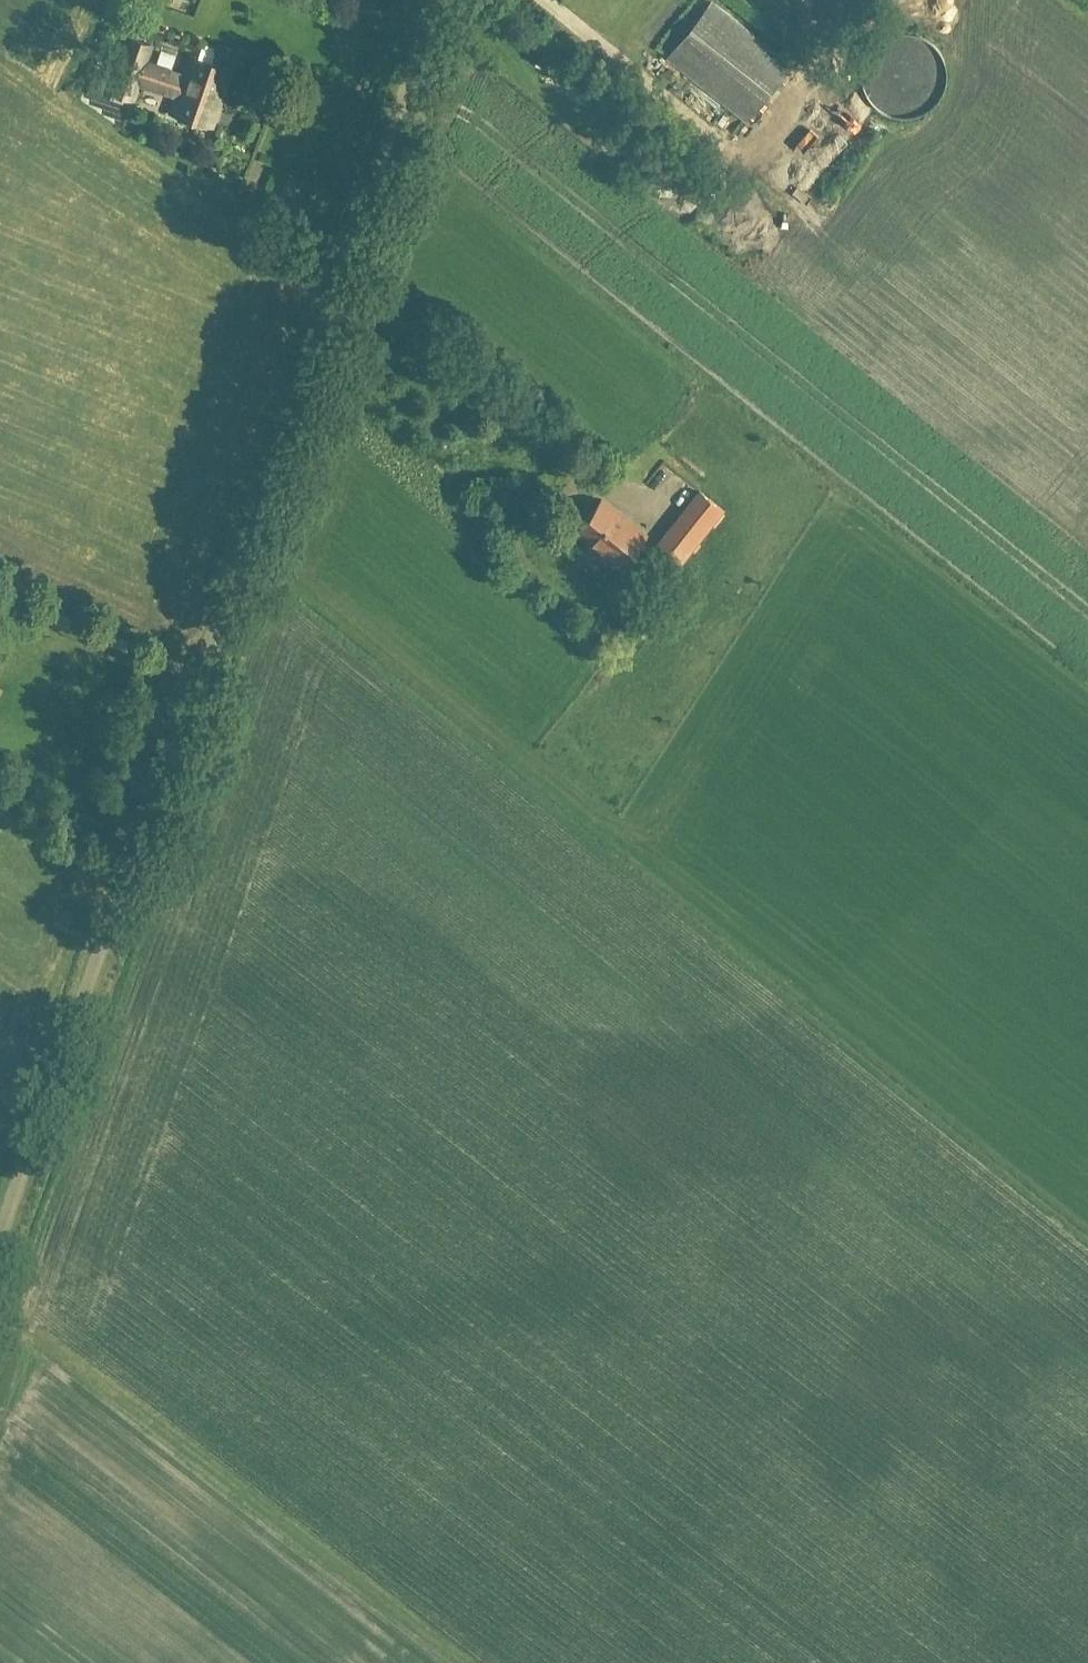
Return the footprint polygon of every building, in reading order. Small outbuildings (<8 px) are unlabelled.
[(868,20),(867,0),(823,0),(824,22),(847,34),(868,20)] [(711,2),(680,40),(667,57),(748,122),(792,67),(711,2)] [(190,56),(183,75),(145,62),(151,45),(129,38),(111,93),(132,100),(138,84),(176,97),(170,114),(211,127),(231,69),(190,56)] [(251,141),(258,124),(248,119),(239,135),(251,141)] [(766,179),(782,193),(803,168),(787,154),(766,179)] [(649,488),(641,497),(664,514),(672,504),(649,488)] [(645,534),(625,519),(618,513),(602,500),(577,530),(592,542),(588,547),(606,561),(610,556),(621,565),(645,534)] [(714,521),(691,503),(658,545),(681,563),(714,521)]
